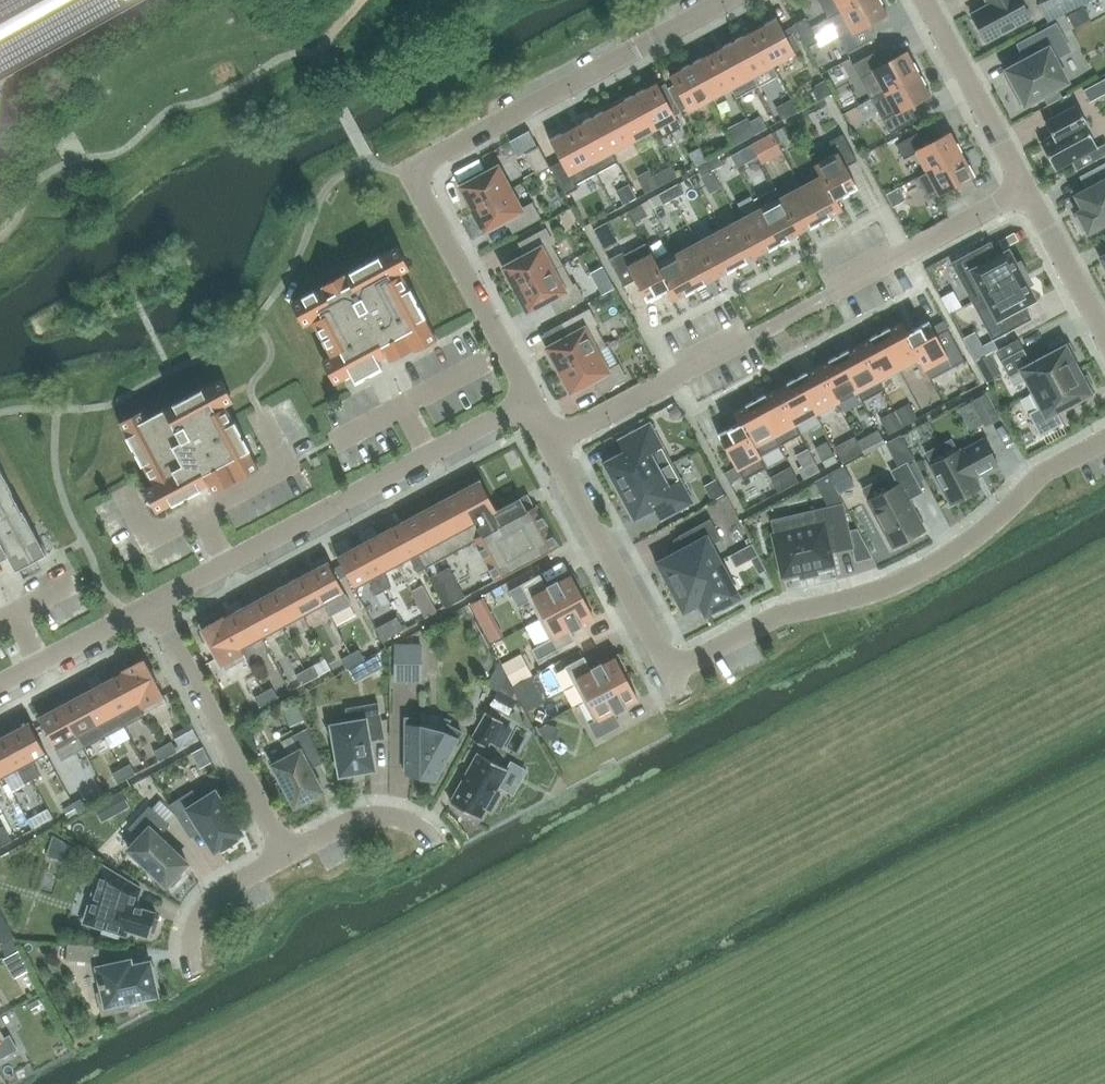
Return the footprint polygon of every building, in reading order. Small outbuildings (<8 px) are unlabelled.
[(144,0),(0,0),(0,80),(144,0)] [(862,0),(819,0),(828,18),(840,12),(862,0)] [(880,0),(862,0),(840,12),(828,18),(839,38),(847,53),(874,39),(867,25),(871,23),(888,14),(880,0)] [(972,14),(987,41),(1031,18),(1021,0),(986,0),(989,5),(972,14)] [(1033,9),(1054,0),(1029,0),(1033,9)] [(794,24),(807,48),(819,41),(806,17),(794,24)] [(754,30),(774,66),(774,65),(795,54),(776,18),(755,30),(754,30)] [(1026,60),(1007,70),(1016,86),(1012,88),(1020,105),(1024,102),(1025,104),(1067,82),(1068,82),(1055,59),(1071,51),(1056,24),(1018,44),(1026,60)] [(753,77),(774,66),(754,30),(734,41),(753,77)] [(758,86),(753,77),(734,41),(713,52),(732,88),(737,98),(758,86)] [(872,72),(883,92),(919,73),(908,51),(887,63),(880,49),(853,64),(861,78),(872,72)] [(712,53),(692,63),(711,99),(732,88),(713,52),(712,53)] [(711,99),(692,63),(691,64),(671,75),(690,111),(711,99)] [(931,95),(919,73),(883,92),(872,99),(890,134),(917,119),(910,106),(931,95)] [(1084,90),(1090,102),(1104,94),(1104,79),(1084,90)] [(654,130),(653,130),(658,140),(659,139),(681,128),(656,83),(635,94),(654,130)] [(633,141),(653,130),(654,130),(635,94),(634,95),(614,105),(633,141)] [(1037,122),(1065,107),(1059,96),(1031,111),(1037,122)] [(633,141),(614,105),(594,116),(593,116),(593,117),(612,152),(613,152),(633,141)] [(1052,136),(1041,142),(1055,170),(1098,147),(1087,128),(1089,127),(1078,105),(1045,122),(1052,136)] [(618,161),(613,152),(612,152),(593,117),(573,127),(573,128),(572,128),(597,173),(618,162),(618,161)] [(597,173),(572,128),(551,139),(562,160),(550,166),(566,195),(579,188),(577,184),(597,173)] [(916,152),(927,173),(963,154),(962,153),(951,132),(930,143),(923,130),(896,144),(904,159),(908,157),(916,152)] [(810,155),(821,176),(822,175),(835,200),(836,199),(857,188),(846,167),(858,161),(843,134),(830,141),(831,144),(810,155)] [(758,156),(752,145),(740,151),(747,162),(758,156)] [(539,146),(525,153),(537,175),(550,167),(539,146)] [(665,146),(626,173),(637,188),(676,162),(665,146)] [(963,154),(927,173),(917,178),(929,199),(974,175),(963,154)] [(718,155),(707,160),(713,170),(723,165),(721,161),(718,155)] [(702,176),(713,170),(707,160),(697,166),(702,176)] [(1083,231),(1087,229),(1089,231),(1104,223),(1104,164),(1080,177),(1088,190),(1077,196),(1084,210),(1079,213),(1080,216),(1076,218),(1083,231)] [(473,207),(474,209),(510,190),(498,168),(462,187),(467,196),(467,197),(468,198),(472,205),(472,206),(473,207)] [(842,211),(836,199),(835,200),(822,175),(821,176),(802,186),(821,222),(842,211)] [(679,183),(669,189),(673,196),(684,191),(679,183)] [(781,198),(800,233),(820,222),(821,222),(802,186),(801,187),(781,198)] [(663,202),(673,196),(669,189),(658,194),(663,202)] [(510,190),(474,209),(475,210),(474,211),(475,212),(476,212),(480,219),(479,220),(480,221),(481,221),(486,230),(507,219),(514,232),(540,218),(533,203),(520,210),(510,190)] [(760,209),(779,244),(799,234),(800,233),(781,198),(780,198),(760,209)] [(641,206),(631,212),(636,220),(646,215),(641,206)] [(760,209),(739,220),(758,256),(779,245),(779,244),(760,209)] [(739,220),(719,231),(738,267),(758,256),(739,220)] [(516,287),(517,289),(563,265),(552,245),(554,243),(546,229),(520,243),(527,256),(506,267),(511,277),(510,277),(511,279),(512,278),(515,286),(516,288),(516,287)] [(719,231),(698,242),(717,278),(738,267),(719,231)] [(717,278),(698,242),(678,253),(677,253),(696,289),(697,289),(717,278)] [(973,301),(1026,272),(1021,261),(1017,263),(1009,249),(998,255),(990,242),(952,263),(973,301)] [(648,301),(669,289),(656,264),(657,264),(651,253),(646,243),(625,254),(623,252),(610,259),(624,286),(636,279),(648,301)] [(411,342),(432,331),(433,331),(402,274),(390,252),(389,251),(300,299),(301,300),(313,322),(331,355),(343,377),(344,378),(351,375),(355,382),(355,381),(356,382),(357,382),(356,381),(364,377),(364,378),(365,377),(365,376),(370,373),(371,374),(372,374),(371,373),(379,369),(382,367),(382,368),(383,368),(382,367),(379,360),(380,359),(388,355),(390,360),(413,347),(411,343),(411,342)] [(934,304),(955,294),(935,252),(914,261),(934,304)] [(677,253),(657,264),(656,264),(669,289),(675,300),(696,289),(677,253)] [(563,265),(517,289),(518,291),(519,293),(519,292),(523,300),(522,300),(523,302),(524,301),(529,311),(550,299),(557,313),(584,298),(576,284),(573,285),(563,265)] [(1026,272),(973,301),(993,340),(1032,319),(1025,306),(1036,299),(1028,285),(1032,283),(1026,272)] [(957,297),(937,308),(954,338),(974,327),(957,297)] [(596,350),(597,351),(606,346),(606,345),(595,325),(598,323),(590,309),(563,323),(570,337),(549,348),(554,357),(553,357),(554,359),(555,359),(559,366),(558,366),(559,368),(560,368),(561,369),(596,350)] [(881,333),(880,333),(900,369),(919,358),(920,358),(907,334),(908,333),(902,321),(881,333)] [(929,322),(908,333),(907,334),(920,358),(919,358),(931,379),(965,361),(948,329),(936,336),(932,328),(929,322)] [(879,380),(900,369),(880,333),(860,344),(879,380)] [(970,338),(958,345),(970,363),(981,356),(970,338)] [(885,389),(879,380),(860,344),(839,355),(858,391),(857,392),(862,401),(885,389)] [(1027,380),(1033,392),(1078,368),(1074,361),(1077,359),(1069,344),(1032,364),(1024,348),(1001,360),(1014,386),(1027,380)] [(596,350),(561,369),(561,371),(562,373),(566,380),(567,382),(572,391),(593,380),(600,393),(627,379),(619,364),(607,371),(597,351),(596,350)] [(838,356),(818,367),(837,402),(857,392),(858,391),(839,355),(838,356)] [(797,378),(817,413),(837,402),(818,367),(797,378)] [(1078,368),(1033,392),(1029,394),(1030,395),(1037,408),(1029,413),(1041,435),(1064,423),(1058,411),(1095,392),(1087,376),(1083,378),(1079,369),(1078,368)] [(777,389),(796,425),(797,424),(817,413),(797,378),(777,389)] [(124,430),(153,484),(166,507),(184,497),(193,493),(197,490),(209,484),(231,472),(255,459),(226,405),(224,402),(221,396),(214,382),(147,418),(124,430)] [(802,434),(797,424),(796,425),(777,389),(756,400),(780,445),(802,434)] [(1001,419),(988,392),(971,401),(985,427),(1001,419)] [(734,412),(741,423),(743,425),(759,457),(760,456),(780,445),(756,400),(755,401),(734,412)] [(606,473),(617,492),(672,463),(651,422),(623,437),(630,451),(606,463),(608,467),(606,473)] [(766,467),(760,456),(759,457),(743,425),(741,423),(720,434),(737,466),(742,476),(744,480),(766,467)] [(840,433),(824,440),(830,454),(846,447),(840,433)] [(815,438),(803,444),(812,464),(824,459),(815,438)] [(960,449),(930,465),(951,504),(981,488),(975,477),(998,465),(984,439),(961,451),(960,449)] [(672,463),(617,492),(627,512),(633,514),(635,517),(658,505),(665,518),(694,503),(672,463)] [(893,547),(925,530),(909,499),(922,492),(907,463),(892,471),(899,484),(868,501),(893,547)] [(730,483),(742,476),(737,466),(725,473),(730,483)] [(8,555),(16,570),(38,559),(39,560),(48,555),(41,542),(40,542),(23,510),(22,510),(12,492),(13,492),(0,467),(0,560),(8,555)] [(480,479),(401,522),(426,568),(476,541),(497,580),(558,547),(536,506),(527,510),(520,498),(497,510),(480,479)] [(267,486),(222,499),(227,516),(272,503),(267,486)] [(843,504),(814,511),(817,524),(773,534),(783,577),(800,572),(802,578),(818,574),(817,569),(834,565),(831,552),(853,547),(843,504)] [(667,589),(719,561),(710,545),(722,539),(711,519),(679,536),(686,549),(658,564),(665,588),(666,587),(667,589)] [(393,555),(398,565),(411,558),(419,572),(426,568),(401,522),(381,532),(393,555)] [(380,581),(385,590),(393,586),(388,577),(385,572),(398,565),(393,555),(381,532),(360,544),(380,581)] [(380,581),(360,544),(338,556),(350,579),(355,588),(370,580),(372,586),(377,594),(385,590),(380,581)] [(766,570),(752,544),(730,555),(736,567),(751,559),(759,574),(766,570)] [(307,572),(324,604),(329,614),(351,603),(328,560),(307,572)] [(719,561),(667,589),(668,592),(667,592),(682,611),(700,601),(707,612),(720,605),(723,609),(735,603),(733,598),(737,596),(719,562),(719,561)] [(466,597),(465,597),(450,567),(430,578),(446,607),(446,608),(466,597)] [(304,615),(324,604),(307,572),(286,583),(304,615)] [(540,619),(583,595),(571,574),(559,581),(558,579),(546,586),(540,575),(522,584),(540,619)] [(283,626),(304,615),(286,583),(266,594),(283,626)] [(262,638),(283,626),(266,594),(245,604),(262,638)] [(583,595),(540,619),(551,639),(533,649),(538,660),(575,640),(570,630),(595,617),(583,595)] [(483,598),(471,604),(481,623),(493,617),(483,598)] [(242,649),(262,638),(245,604),(224,615),(242,649)] [(247,659),(242,649),(224,615),(216,620),(214,617),(200,624),(226,672),(227,671),(226,670),(247,659)] [(341,658),(343,662),(347,668),(366,657),(361,647),(341,658)] [(395,649),(395,666),(421,667),(422,649),(395,649)] [(584,701),(627,678),(623,670),(626,669),(619,654),(603,663),(602,661),(590,668),(584,656),(565,666),(584,701)] [(517,655),(502,664),(513,685),(530,677),(517,655)] [(121,671),(122,672),(145,714),(165,703),(166,704),(167,704),(143,659),(121,671)] [(302,684),(319,675),(314,665),(296,674),(302,684)] [(124,725),(145,714),(122,672),(101,683),(124,725)] [(627,678),(584,701),(595,721),(590,723),(598,738),(621,725),(614,713),(639,699),(627,678)] [(104,736),(124,725),(101,683),(81,694),(104,736)] [(273,687),(255,697),(261,707),(278,697),(273,687)] [(83,747),(104,736),(81,694),(61,705),(83,747)] [(349,724),(327,728),(334,742),(336,742),(341,774),(344,774),(345,777),(360,774),(360,771),(374,769),(369,741),(385,738),(379,703),(346,709),(349,724)] [(62,759),(83,747),(61,705),(39,716),(62,759)] [(488,747),(492,739),(501,724),(503,721),(487,712),(472,738),(488,747)] [(444,732),(422,727),(422,719),(406,719),(406,773),(436,781),(462,733),(448,725),(444,732)] [(8,733),(33,779),(40,775),(33,761),(47,754),(30,721),(8,733)] [(320,756),(308,727),(282,741),(290,756),(273,764),(296,806),(309,799),(310,802),(321,796),(320,793),(323,792),(308,762),(320,756)] [(33,779),(8,733),(0,737),(0,767),(5,776),(18,769),(25,783),(33,779)] [(172,741),(154,751),(160,761),(177,751),(172,741)] [(500,793),(495,791),(507,770),(508,770),(508,769),(479,752),(451,802),(481,818),(487,807),(491,810),(500,793)] [(131,763),(113,773),(118,783),(136,773),(131,763)] [(243,833),(216,791),(201,801),(194,790),(170,805),(188,833),(199,826),(214,850),(221,846),(223,848),(237,839),(236,837),(243,833)] [(94,806),(102,822),(130,807),(122,791),(94,806)] [(82,798),(73,803),(79,813),(88,808),(82,798)] [(129,849),(167,885),(169,883),(173,886),(183,876),(179,872),(188,863),(159,836),(170,824),(150,805),(130,827),(140,836),(129,849)] [(4,844),(12,840),(4,825),(0,827),(0,837),(4,844)] [(53,835),(47,856),(71,863),(77,842),(53,835)] [(82,924),(97,928),(96,931),(119,938),(120,934),(127,936),(128,930),(149,937),(151,931),(155,932),(159,920),(155,919),(157,913),(136,906),(141,888),(102,865),(90,902),(89,902),(82,924)] [(69,945),(68,959),(98,961),(99,947),(69,945)] [(130,962),(99,969),(102,982),(100,982),(101,987),(103,986),(104,992),(98,993),(103,1014),(127,1008),(126,1000),(156,993),(155,989),(160,988),(155,967),(151,968),(150,963),(131,968),(130,962)] [(17,1049),(10,1035),(5,1037),(0,1028),(0,1059),(17,1049)]
